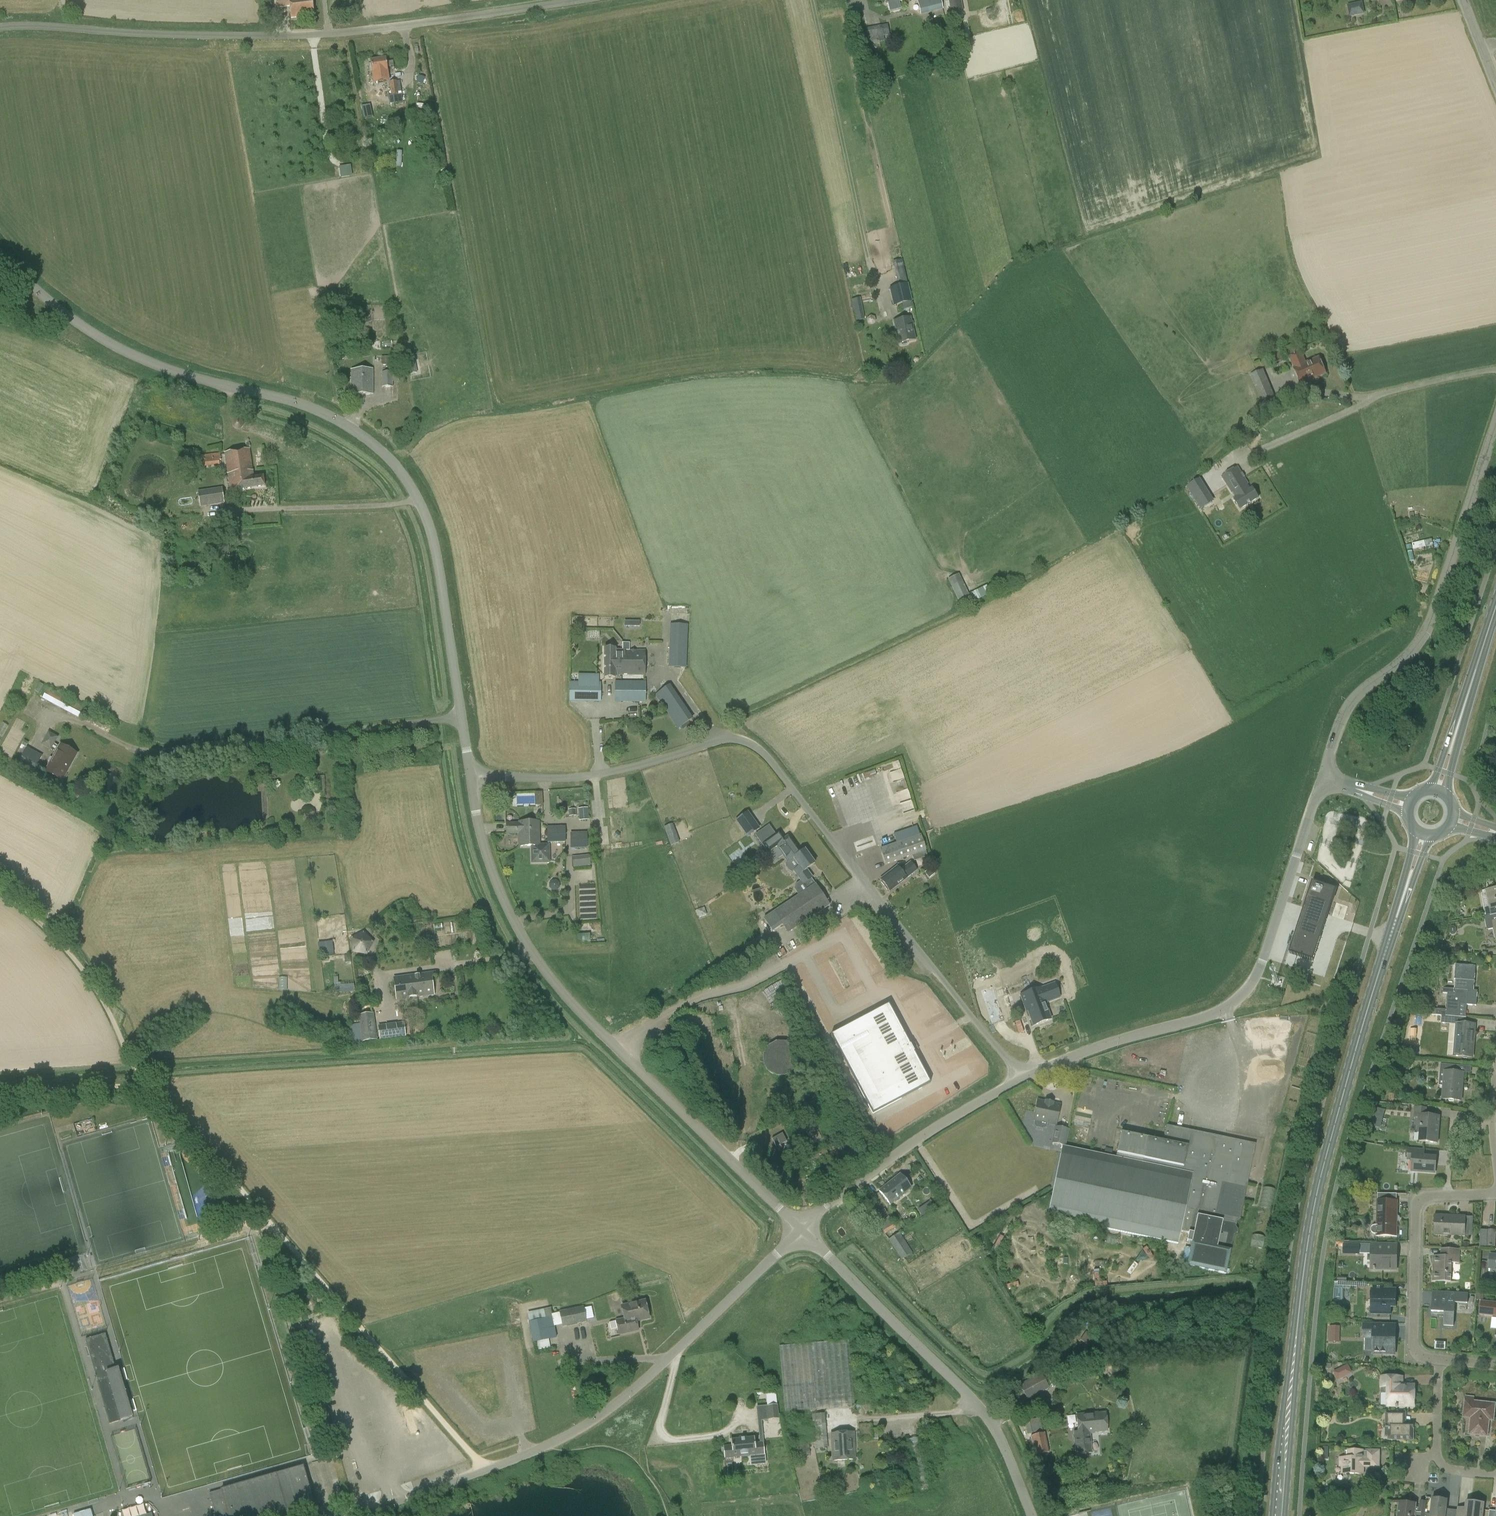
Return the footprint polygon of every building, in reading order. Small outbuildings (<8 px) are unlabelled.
[(312,0),(277,0),(278,8),(290,7),(291,18),(307,16),(307,15),(314,14),(312,0)] [(917,1),(920,15),(943,9),(941,0),(919,0),(917,1)] [(951,14),(963,12),(961,0),(948,0),(951,14)] [(1350,17),(1366,13),(1362,1),(1347,5),(1350,17)] [(887,23),(866,28),(870,42),(891,37),(887,23)] [(371,61),(374,83),(389,81),(386,59),(371,61)] [(402,101),(400,82),(397,82),(397,81),(389,82),(391,95),(392,95),(393,102),(402,101)] [(370,105),(361,106),(364,119),(373,117),(370,105)] [(339,166),(341,176),(352,175),(351,164),(339,166)] [(912,301),(903,266),(894,268),(898,286),(889,288),(893,306),(912,301)] [(860,298),(852,300),(853,306),(861,304),(860,298)] [(343,302),(339,303),(339,305),(339,310),(352,310),(352,305),(352,302),(343,302)] [(870,316),(867,319),(868,324),(872,325),(876,322),(875,317),(870,316)] [(899,344),(915,340),(910,318),(894,321),(899,344)] [(1305,363),(1300,352),(1298,345),(1287,350),(1295,368),(1294,368),(1301,385),(1326,374),(1319,358),(1305,363)] [(392,372),(382,372),(382,387),(393,387),(393,382),(399,382),(398,356),(381,357),(381,366),(395,366),(395,371),(392,371),(392,372)] [(415,363),(407,364),(409,375),(417,373),(415,363)] [(373,369),(350,370),(351,395),(373,395),(373,369)] [(1275,398),(1263,370),(1250,375),(1262,404),(1275,398)] [(254,478),(250,449),(225,453),(230,492),(264,487),(263,476),(254,478)] [(221,460),(220,453),(196,456),(197,463),(199,463),(200,468),(220,465),(219,460),(221,460)] [(1222,477),(1235,499),(1234,500),(1240,509),(1259,498),(1253,488),(1251,489),(1238,467),(1222,477)] [(1200,479),(1187,487),(1201,509),(1214,501),(1200,479)] [(222,488),(198,491),(200,507),(224,504),(222,488)] [(1414,548),(1434,544),(1432,538),(1413,543),(1414,548)] [(962,581),(951,587),(961,606),(972,601),(968,594),(962,581)] [(670,624),(668,668),(686,668),(688,625),(670,624)] [(615,675),(645,675),(645,652),(615,651),(615,649),(605,649),(605,678),(615,678),(615,675)] [(601,702),(601,682),(600,682),(600,683),(569,682),(569,702),(601,702)] [(645,682),(614,682),(614,702),(645,703),(645,682)] [(655,695),(678,730),(693,719),(670,685),(655,695)] [(81,719),(86,709),(48,689),(42,699),(81,719)] [(48,731),(41,745),(51,750),(51,749),(54,751),(57,746),(54,744),(58,737),(48,731)] [(77,754),(61,745),(47,769),(64,778),(77,754)] [(43,756),(27,747),(15,768),(31,776),(43,756)] [(518,803),(536,803),(536,794),(518,794),(518,803)] [(588,808),(578,809),(579,821),(589,820),(588,808)] [(759,829),(747,812),(736,820),(748,837),(759,829)] [(520,846),(532,846),(532,863),(549,863),(549,845),(539,845),(539,822),(519,823),(519,824),(507,824),(507,834),(520,834),(520,846)] [(679,842),(673,824),(664,827),(670,845),(679,842)] [(596,826),(597,844),(609,844),(608,825),(596,826)] [(565,826),(547,827),(547,843),(566,842),(565,826)] [(587,832),(570,833),(570,849),(587,848),(587,832)] [(788,934),(830,906),(812,879),(813,878),(807,869),(814,864),(805,850),(800,853),(788,836),(783,839),(778,832),(762,844),(774,861),(782,855),(787,863),(786,864),(786,867),(789,872),(792,873),(794,872),(806,890),(773,912),(763,919),(772,932),(782,926),(788,934)] [(921,834),(880,849),(885,865),(912,856),(914,861),(928,856),(921,834)] [(590,855),(572,857),(573,866),(591,864),(590,855)] [(889,892),(906,879),(917,870),(910,861),(899,870),(897,868),(881,881),(889,892)] [(930,868),(925,873),(930,878),(935,874),(930,868)] [(552,880),(549,883),(549,888),(553,891),(557,890),(560,887),(560,883),(556,880),(552,880)] [(1291,948),(1289,953),(1297,956),(1313,961),(1315,955),(1317,950),(1319,944),(1321,938),(1323,932),(1326,921),(1328,915),(1329,915),(1338,889),(1312,880),(1303,906),(1304,907),(1302,913),(1298,924),(1296,930),(1295,936),(1293,942),(1291,948)] [(1490,909),(1495,908),(1495,888),(1486,890),(1490,909)] [(704,908),(697,910),(699,917),(706,914),(704,908)] [(1484,916),(1487,929),(1494,928),(1495,940),(1495,914),(1484,916)] [(364,931),(350,938),(352,953),(367,955),(374,942),(364,931)] [(591,942),(590,933),(577,933),(578,943),(591,942)] [(916,961),(920,958),(904,941),(900,944),(916,961)] [(318,943),(319,955),(320,955),(324,954),(327,954),(325,942),(318,943)] [(754,947),(736,957),(740,964),(758,954),(754,947)] [(723,961),(715,965),(719,972),(726,969),(723,961)] [(1442,1015),(1442,1016),(1466,1018),(1467,1005),(1476,1006),(1477,991),(1473,991),(1475,966),(1456,965),(1455,980),(1455,989),(1443,988),(1443,993),(1449,993),(1449,994),(1447,994),(1446,1010),(1437,1009),(1436,1015),(1442,1015)] [(434,994),(431,974),(393,979),(396,999),(408,997),(409,998),(417,997),(417,996),(434,994)] [(1051,1020),(1045,1004),(1060,998),(1055,983),(1020,996),(1026,1012),(1028,1011),(1033,1026),(1051,1020)] [(994,992),(982,996),(988,1012),(1000,1008),(994,992)] [(888,1004),(831,1035),(873,1114),(930,1083),(913,1051),(916,1050),(913,1044),(910,1046),(888,1004)] [(376,1040),(373,1014),(360,1016),(364,1041),(376,1040)] [(1455,1024),(1453,1055),(1472,1057),(1475,1024),(1465,1023),(1466,1018),(1442,1016),(1441,1023),(1455,1024)] [(404,1023),(379,1027),(380,1039),(405,1036),(404,1023)] [(785,1041),(775,1041),(767,1046),(762,1054),(763,1064),(767,1071),(775,1076),(784,1076),(792,1072),(797,1063),(797,1054),(793,1045),(785,1041)] [(1439,1085),(1443,1086),(1442,1099),(1460,1100),(1462,1072),(1458,1072),(1459,1065),(1441,1064),(1439,1085)] [(1033,1121),(1034,1121),(1034,1125),(1036,1127),(1044,1129),(1046,1127),(1047,1123),(1056,1125),(1060,1106),(1052,1104),(1052,1103),(1046,1102),(1046,1103),(1037,1101),(1035,1112),(1033,1121)] [(1413,1118),(1419,1118),(1417,1133),(1419,1133),(1419,1141),(1437,1143),(1439,1116),(1426,1115),(1427,1108),(1414,1107),(1413,1118)] [(1187,1242),(1192,1243),(1190,1252),(1187,1266),(1226,1274),(1234,1235),(1237,1233),(1238,1230),(1236,1226),(1237,1221),(1240,1219),(1244,1202),(1256,1144),(1167,1125),(1163,1141),(1121,1132),(1116,1158),(1062,1146),(1061,1152),(1054,1185),(1053,1191),(1047,1217),(1161,1241),(1178,1244),(1185,1209),(1193,1211),(1187,1242)] [(1069,1130),(1054,1126),(1051,1143),(1065,1146),(1069,1130)] [(782,1133),(772,1139),(776,1147),(787,1142),(782,1133)] [(1407,1160),(1411,1161),(1411,1171),(1434,1173),(1436,1157),(1424,1156),(1425,1149),(1408,1148),(1407,1160)] [(808,1168),(828,1157),(824,1150),(804,1161),(808,1168)] [(883,1197),(890,1205),(911,1188),(900,1174),(879,1191),(883,1197)] [(1265,1187),(1260,1205),(1270,1207),(1274,1189),(1265,1187)] [(1378,1193),(1378,1200),(1376,1200),(1376,1226),(1375,1226),(1373,1226),(1371,1228),(1371,1230),(1371,1231),(1371,1233),(1372,1234),(1373,1234),(1375,1235),(1376,1235),(1376,1236),(1397,1237),(1397,1201),(1396,1201),(1396,1194),(1378,1193)] [(880,1226),(885,1234),(896,1228),(888,1214),(877,1220),(880,1226)] [(1473,1217),(1466,1216),(1435,1214),(1434,1235),(1465,1237),(1465,1235),(1472,1236),(1473,1217)] [(1487,1248),(1495,1248),(1495,1231),(1480,1230),(1479,1248),(1487,1248)] [(888,1240),(901,1260),(904,1258),(912,1253),(899,1233),(888,1240)] [(1252,1236),(1252,1246),(1262,1245),(1262,1236),(1252,1236)] [(1343,1243),(1343,1254),(1360,1254),(1360,1253),(1360,1244),(1343,1243)] [(1389,1252),(1390,1244),(1371,1244),(1371,1270),(1396,1270),(1397,1252),(1389,1252)] [(1451,1263),(1459,1263),(1460,1249),(1441,1249),(1441,1256),(1433,1256),(1432,1281),(1450,1282),(1451,1263)] [(1334,1288),(1334,1302),(1342,1302),(1343,1289),(1343,1288),(1334,1288)] [(1395,1302),(1395,1290),(1371,1289),(1371,1314),(1390,1314),(1390,1302),(1395,1302)] [(1468,1294),(1432,1292),(1431,1310),(1444,1311),(1444,1313),(1444,1326),(1453,1326),(1455,1303),(1467,1304),(1468,1294)] [(640,1320),(649,1318),(645,1301),(622,1306),(624,1319),(616,1321),(619,1335),(638,1330),(636,1321),(640,1320)] [(1495,1316),(1495,1303),(1481,1301),(1479,1314),(1495,1316)] [(583,1306),(559,1311),(559,1313),(562,1325),(562,1327),(587,1322),(583,1306)] [(554,1326),(562,1325),(559,1313),(552,1314),(550,1308),(535,1311),(527,1313),(533,1342),(556,1338),(554,1326)] [(1379,1333),(1379,1325),(1363,1324),(1363,1338),(1373,1339),(1372,1352),(1379,1353),(1379,1355),(1394,1355),(1394,1334),(1379,1333)] [(1329,1326),(1329,1342),(1339,1342),(1340,1326),(1329,1326)] [(105,1334),(85,1340),(96,1378),(97,1378),(99,1378),(100,1381),(98,1381),(97,1382),(101,1395),(104,1394),(106,1403),(104,1403),(108,1418),(109,1424),(130,1418),(115,1369),(113,1369),(112,1365),(114,1364),(107,1341),(105,1334)] [(780,1346),(785,1411),(853,1406),(849,1341),(780,1346)] [(1339,1369),(1333,1372),(1338,1381),(1343,1378),(1339,1369)] [(1027,1400),(1049,1389),(1041,1373),(1019,1385),(1027,1400)] [(1396,1405),(1396,1406),(1403,1407),(1403,1406),(1413,1406),(1414,1387),(1402,1387),(1402,1377),(1382,1377),(1382,1392),(1388,1392),(1388,1405),(1396,1405)] [(1465,1396),(1463,1416),(1471,1417),(1469,1433),(1487,1435),(1489,1419),(1493,1420),(1495,1403),(1474,1401),(1474,1397),(1465,1396)] [(761,1420),(779,1419),(778,1405),(756,1406),(758,1421),(761,1420)] [(1094,1432),(1107,1431),(1105,1412),(1093,1413),(1077,1414),(1078,1433),(1074,1433),(1076,1454),(1091,1453),(1090,1434),(1095,1433),(1094,1432)] [(1391,1435),(1391,1439),(1399,1439),(1399,1438),(1413,1438),(1413,1423),(1406,1422),(1406,1412),(1386,1412),(1386,1435),(1391,1435)] [(828,1449),(824,1413),(811,1415),(815,1450),(828,1449)] [(1034,1420),(1024,1422),(1027,1434),(1037,1432),(1034,1420)] [(872,1424),(859,1424),(859,1432),(856,1432),(857,1438),(860,1438),(860,1440),(878,1438),(878,1428),(872,1429),(872,1424)] [(1045,1433),(1030,1436),(1034,1456),(1049,1452),(1045,1433)] [(832,1460),(854,1459),(853,1434),(831,1435),(832,1460)] [(765,1464),(763,1443),(755,1443),(754,1437),(730,1440),(731,1446),(723,1447),(723,1449),(721,1449),(722,1457),(724,1457),(724,1459),(733,1458),(733,1456),(755,1454),(756,1465),(765,1464)] [(1347,1450),(1347,1451),(1345,1451),(1345,1458),(1340,1458),(1340,1466),(1347,1466),(1347,1473),(1363,1474),(1363,1466),(1366,1466),(1366,1463),(1371,1463),(1371,1467),(1378,1467),(1379,1451),(1371,1451),(1364,1451),(1347,1450)] [(222,1489),(222,1490),(209,1493),(215,1513),(210,1515),(211,1515),(280,1515),(315,1506),(314,1503),(304,1465),(222,1489)] [(1457,1510),(1446,1509),(1447,1499),(1432,1498),(1430,1514),(1425,1514),(1424,1515),(1457,1515),(1457,1510)] [(1415,1507),(1415,1504),(1400,1502),(1398,1515),(1424,1515),(1425,1514),(1426,1501),(1420,1501),(1419,1508),(1415,1507)] [(1483,1503),(1466,1501),(1465,1508),(1458,1507),(1457,1510),(1457,1515),(1482,1515),(1483,1503)]
